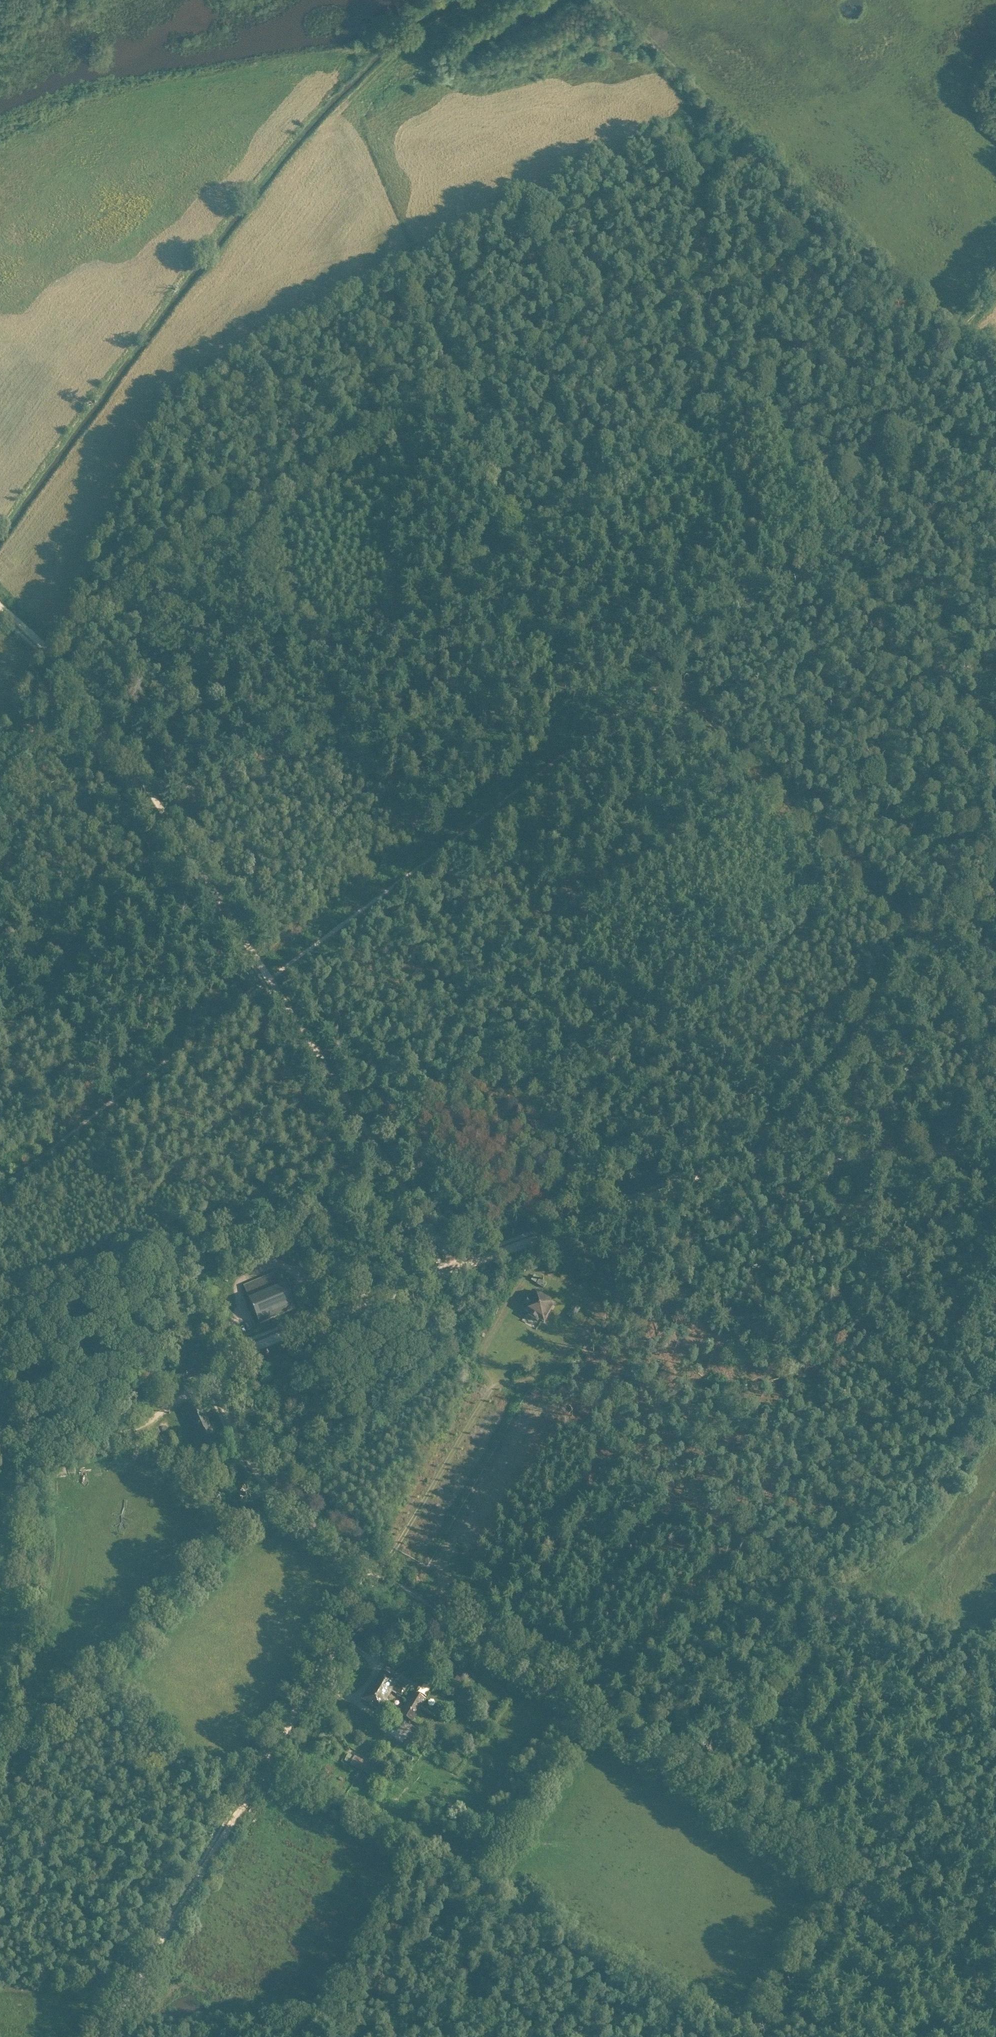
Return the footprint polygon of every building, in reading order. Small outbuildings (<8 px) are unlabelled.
[(296,1309),(292,1299),(281,1271),(243,1286),(248,1297),(255,1315),(259,1324),(296,1309)] [(535,1274),(531,1280),(537,1284),(540,1278),(535,1274)] [(537,1284),(543,1288),(547,1282),(540,1278),(537,1284)] [(524,1310),(529,1314),(528,1316),(538,1321),(539,1319),(544,1322),(555,1304),(533,1291),(528,1299),(528,1298),(524,1305),(527,1306),(524,1310)] [(574,1304),(568,1313),(566,1316),(572,1320),(581,1309),(574,1304)] [(181,1372),(184,1381),(196,1377),(191,1365),(184,1368),(185,1371),(181,1372)] [(374,1687),(390,1696),(391,1693),(396,1695),(397,1692),(402,1695),(407,1688),(391,1678),(382,1673),(374,1687)] [(390,1696),(374,1687),(372,1686),(363,1701),(381,1711),(390,1696)] [(432,1719),(419,1711),(425,1701),(415,1693),(400,1715),(411,1723),(412,1721),(426,1730),(432,1719)] [(348,1754),(344,1761),(350,1764),(350,1765),(370,1776),(375,1766),(355,1756),(354,1757),(348,1754)]
